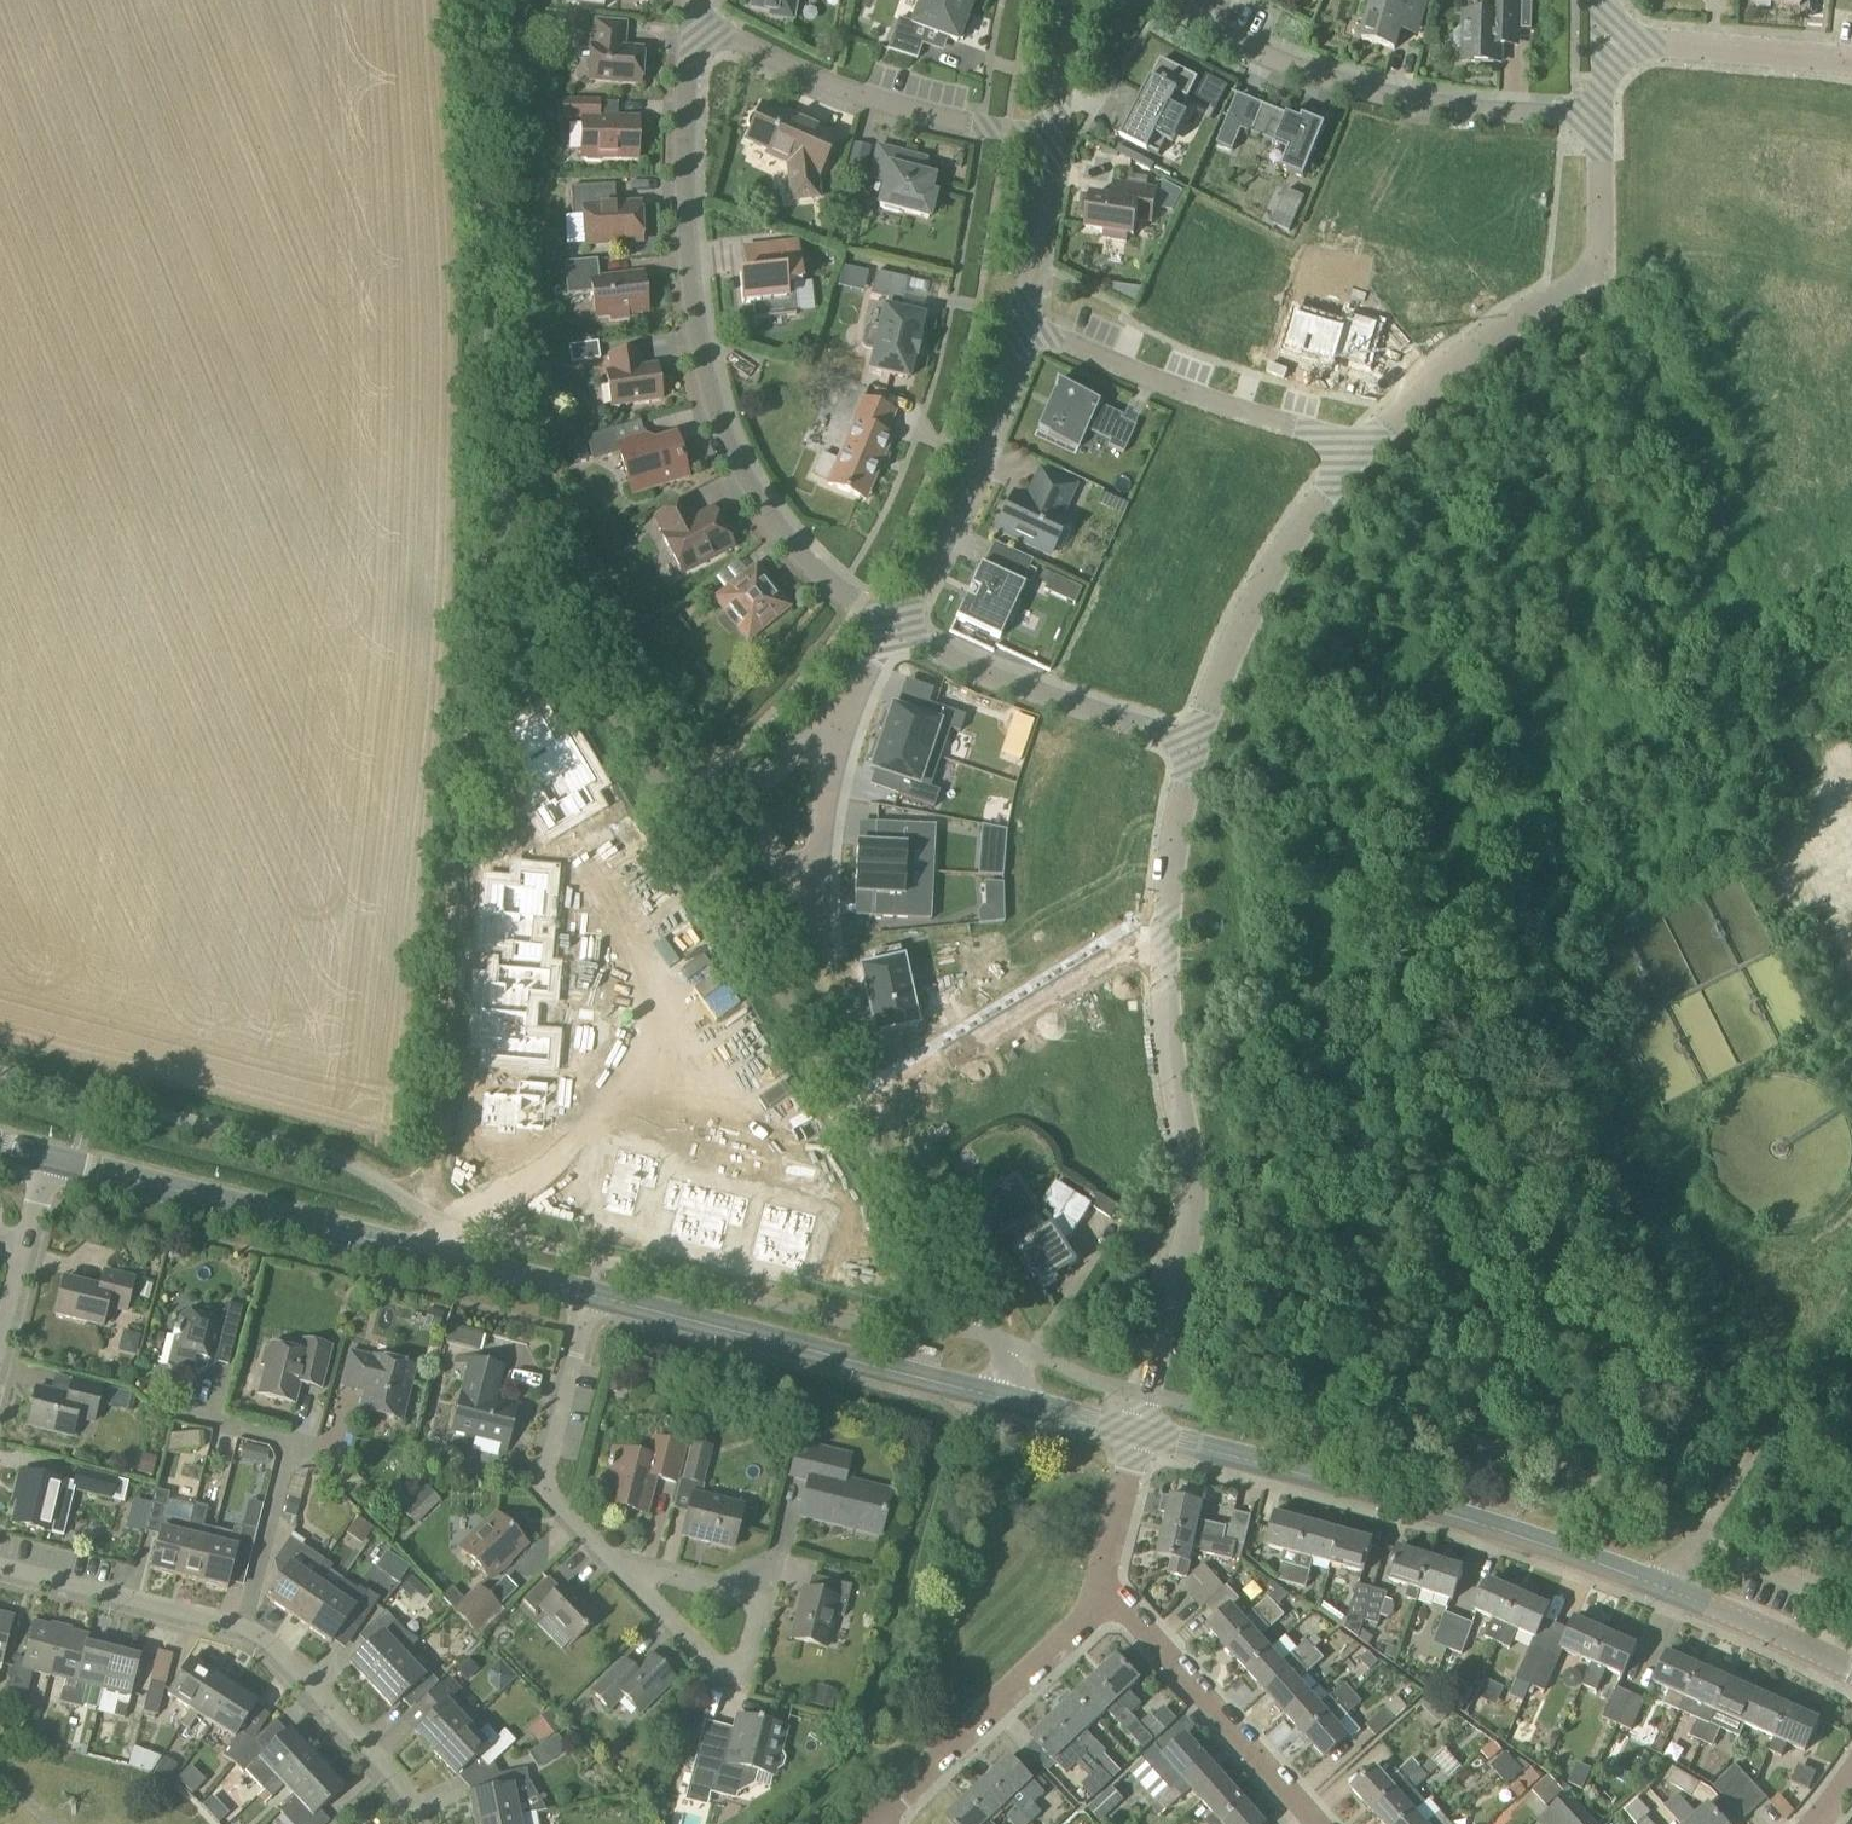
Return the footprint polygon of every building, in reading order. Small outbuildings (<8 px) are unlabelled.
[(750,9),(769,12),(769,16),(792,20),(796,0),(752,0),(750,9)] [(936,0),(920,0),(912,24),(898,19),(892,34),(886,51),(916,61),(922,45),(927,32),(957,42),(958,40),(962,41),(968,26),(964,24),(968,11),(936,0)] [(977,0),(936,0),(968,11),(972,1),(977,2),(977,0)] [(1427,0),(1375,0),(1362,41),(1395,51),(1400,31),(1416,36),(1427,0)] [(1454,45),(1459,49),(1464,50),(1464,63),(1500,64),(1501,43),(1505,39),(1518,40),(1518,28),(1531,29),(1532,1),(1519,1),(1519,0),(1494,0),(1493,7),(1483,7),(1479,10),(1479,15),(1465,14),(1465,30),(1459,30),(1454,35),(1454,45)] [(1751,3),(1756,3),(1756,7),(1770,8),(1771,4),(1800,7),(1801,0),(1752,0),(1751,3)] [(565,12),(564,31),(586,33),(587,14),(565,12)] [(623,50),(625,25),(596,22),(594,47),(591,47),(589,81),(639,85),(642,51),(623,50)] [(1199,80),(1161,61),(1135,113),(1130,111),(1118,134),(1116,133),(1115,135),(1117,135),(1159,157),(1166,144),(1173,147),(1187,119),(1180,116),(1199,80)] [(1227,89),(1206,78),(1195,99),(1216,110),(1227,89)] [(1229,119),(1218,145),(1233,152),(1241,131),(1251,135),(1290,151),(1282,170),(1304,180),(1326,127),(1303,118),(1302,122),(1263,106),(1252,101),(1242,125),(1229,119)] [(638,159),(638,119),(598,118),(598,103),(563,102),(563,118),(581,119),(580,158),(585,158),(587,160),(600,160),(602,158),(638,159)] [(783,116),(761,106),(758,114),(751,117),(748,121),(747,127),(749,133),(746,141),(768,151),(766,154),(788,164),(791,193),(799,200),(818,198),(816,179),(817,177),(818,177),(836,136),(785,113),(783,116)] [(863,180),(871,148),(854,144),(846,175),(863,180)] [(928,219),(934,196),(928,195),(933,179),(920,176),(924,161),(878,148),(870,178),(885,182),(878,206),(928,219)] [(615,207),(614,185),(570,187),(572,216),(584,216),(586,245),(641,242),(639,206),(615,207)] [(1152,224),(1157,191),(1125,186),(1122,202),(1092,197),(1086,229),(1105,233),(1104,240),(1126,243),(1127,236),(1134,237),(1137,221),(1152,224)] [(1287,191),(1272,226),(1289,234),(1304,199),(1287,191)] [(795,316),(791,284),(801,283),(796,243),(748,248),(751,275),(739,277),(741,304),(752,303),(754,320),(795,316)] [(598,280),(596,261),(564,264),(567,295),(592,292),(595,317),(610,315),(611,320),(628,318),(627,313),(647,311),(643,275),(598,280)] [(901,303),(907,280),(875,273),(870,296),(887,300),(885,310),(884,309),(879,329),(869,326),(865,329),(861,345),(864,350),(874,352),(869,371),(907,380),(912,357),(916,358),(920,342),(916,341),(921,318),(897,313),(900,303),(901,303)] [(1225,275),(1204,331),(1234,343),(1257,352),(1265,330),(1278,296),(1225,275)] [(1324,340),(1278,328),(1269,364),(1319,376),(1321,369),(1347,376),(1358,334),(1328,326),(1324,340)] [(571,363),(600,359),(597,342),(569,347),(571,363)] [(642,369),(639,351),(609,355),(612,373),(606,374),(611,407),(661,400),(657,366),(642,369)] [(1136,426),(1121,420),(1122,416),(1098,405),(1098,404),(1054,384),(1054,385),(1052,395),(1036,430),(1078,450),(1089,425),(1112,436),(1107,447),(1123,454),(1136,426)] [(865,501),(891,439),(885,436),(894,413),(862,400),(852,424),(853,424),(837,460),(821,453),(811,476),(828,484),(827,485),(865,501)] [(618,445),(613,430),(586,438),(593,462),(620,454),(632,494),(687,478),(681,457),(686,447),(676,441),(674,436),(653,442),(645,437),(618,445)] [(1060,517),(1074,487),(1040,471),(1026,501),(1013,495),(997,529),(1050,554),(1066,520),(1060,517)] [(699,525),(686,501),(655,518),(664,535),(662,536),(682,574),(732,548),(716,516),(699,525)] [(1030,584),(1036,571),(1029,568),(1032,561),(1014,553),(1003,577),(979,566),(969,588),(978,591),(973,602),(965,598),(955,619),(999,640),(1006,624),(1011,625),(1020,605),(1016,603),(1024,586),(1021,585),(1023,581),(1030,584)] [(748,638),(786,607),(755,569),(717,600),(748,638)] [(1052,586),(1056,578),(1043,572),(1039,580),(1048,584),(1052,586)] [(885,709),(881,737),(928,742),(931,714),(940,715),(942,702),(915,698),(913,712),(885,709)] [(510,722),(541,771),(580,747),(565,724),(554,731),(537,705),(510,722)] [(925,771),(928,742),(881,737),(878,766),(906,769),(904,783),(933,786),(934,772),(925,771)] [(580,747),(541,771),(550,786),(535,796),(548,817),(591,790),(583,776),(594,769),(580,747)] [(856,848),(861,875),(910,867),(907,854),(904,840),(914,838),(911,824),(883,829),(885,841),(856,848)] [(1006,831),(982,826),(980,852),(1004,854),(1006,831)] [(913,895),(910,867),(861,875),(867,904),(894,899),(897,912),(925,908),(923,894),(913,895)] [(1743,897),(1714,911),(1744,972),(1773,958),(1743,897)] [(492,932),(537,936),(539,910),(494,906),(492,932)] [(1005,923),(1004,920),(1004,913),(1003,906),(985,907),(983,907),(977,913),(979,926),(1005,923)] [(571,923),(570,938),(579,938),(579,924),(571,923)] [(1709,924),(1644,950),(1663,997),(1702,981),(1706,989),(1722,983),(1717,971),(1726,967),(1709,924)] [(535,963),(537,936),(492,932),(489,959),(535,963)] [(570,938),(569,953),(578,953),(579,938),(570,938)] [(896,955),(876,959),(877,970),(866,972),(877,1028),(909,1021),(896,955)] [(1649,962),(1622,965),(1627,1011),(1655,1008),(1649,962)] [(485,1000),(483,1026),(530,1030),(532,1009),(550,1010),(552,989),(501,984),(499,1001),(485,1000)] [(1744,1003),(1694,1023),(1713,1069),(1735,1060),(1731,1051),(1759,1040),(1744,1003)] [(530,1030),(483,1026),(480,1053),(493,1054),(492,1071),(545,1076),(546,1053),(527,1052),(530,1030)] [(1012,1051),(1003,1056),(1008,1063),(1016,1058),(1012,1051)] [(486,1106),(483,1135),(500,1136),(499,1142),(517,1143),(517,1137),(534,1139),(536,1110),(548,1111),(550,1097),(520,1094),(519,1109),(486,1106)] [(719,1153),(717,1163),(730,1166),(732,1155),(719,1153)] [(607,1192),(603,1208),(633,1216),(641,1184),(655,1187),(663,1158),(648,1155),(645,1166),(616,1158),(612,1175),(606,1174),(602,1190),(607,1192)] [(732,1155),(730,1166),(743,1169),(745,1158),(732,1155)] [(796,1170),(795,1181),(808,1184),(810,1174),(796,1170)] [(810,1174),(808,1184),(821,1187),(823,1177),(810,1174)] [(1096,1197),(1091,1193),(1087,1191),(1082,1199),(1074,1193),(1059,1217),(1078,1229),(1092,1208),(1110,1220),(1118,1207),(1098,1193),(1096,1197)] [(696,1205),(688,1253),(713,1259),(722,1210),(696,1205)] [(722,1210),(713,1259),(738,1264),(747,1216),(722,1210)] [(765,1271),(791,1276),(800,1228),(774,1223),(765,1271)] [(800,1228),(791,1276),(816,1282),(826,1233),(800,1228)] [(1055,1278),(1077,1264),(1054,1228),(1016,1252),(1034,1279),(1036,1277),(1045,1291),(1058,1283),(1055,1278)] [(126,1312),(134,1280),(104,1272),(100,1289),(64,1279),(55,1315),(102,1327),(107,1308),(126,1312)] [(233,1346),(242,1309),(225,1305),(222,1320),(190,1313),(180,1318),(168,1367),(199,1374),(206,1370),(208,1361),(212,1362),(217,1342),(233,1346)] [(449,1329),(446,1344),(479,1353),(483,1337),(449,1329)] [(266,1367),(259,1397),(294,1406),(299,1384),(320,1390),(331,1347),(304,1340),(301,1352),(271,1345),(271,1348),(266,1347),(261,1366),(266,1367)] [(402,1422),(415,1368),(373,1357),(373,1358),(349,1352),(341,1387),(364,1393),(360,1411),(402,1422)] [(469,1367),(453,1432),(506,1445),(515,1409),(494,1404),(502,1370),(471,1362),(455,1358),(454,1363),(469,1367)] [(93,1423),(102,1388),(79,1382),(74,1398),(36,1389),(27,1426),(72,1437),(77,1419),(93,1423)] [(675,1483),(684,1448),(652,1440),(647,1458),(613,1450),(606,1477),(615,1479),(608,1505),(646,1515),(655,1478),(675,1483)] [(703,1487),(713,1447),(691,1441),(681,1481),(703,1487)] [(881,1529),(890,1493),(843,1482),(847,1468),(816,1460),(818,1450),(798,1445),(791,1476),(809,1481),(800,1516),(844,1527),(846,1520),(881,1529)] [(142,1454),(136,1473),(152,1478),(157,1458),(142,1454)] [(122,1503),(127,1484),(78,1471),(73,1490),(122,1503)] [(48,1533),(60,1482),(20,1472),(16,1490),(21,1491),(12,1524),(48,1533)] [(410,1507),(418,1514),(440,1493),(433,1485),(410,1507)] [(190,1523),(189,1523),(173,1519),(175,1510),(167,1508),(170,1494),(155,1490),(152,1505),(145,1533),(159,1536),(150,1571),(176,1577),(190,1523)] [(732,1549),(742,1508),(693,1495),(683,1537),(732,1549)] [(283,1509),(281,1515),(295,1518),(299,1501),(286,1497),(283,1507),(283,1509)] [(1164,1499),(1160,1515),(1168,1517),(1165,1527),(1211,1538),(1215,1539),(1224,1541),(1226,1527),(1218,1526),(1214,1525),(1200,1522),(1203,1506),(1183,1501),(1175,1499),(1172,1498),(1172,1501),(1164,1499)] [(212,1543),(216,1529),(203,1525),(208,1508),(194,1504),(189,1523),(190,1523),(176,1577),(201,1584),(212,1543)] [(1224,1541),(1237,1544),(1245,1546),(1252,1517),(1234,1513),(1231,1527),(1226,1526),(1224,1541)] [(525,1544),(497,1516),(485,1529),(481,1525),(466,1539),(470,1543),(462,1551),(489,1580),(525,1544)] [(1294,1586),(1309,1524),(1277,1516),(1268,1548),(1286,1553),(1278,1582),(1294,1586)] [(357,1517),(346,1534),(362,1546),(374,1529),(357,1517)] [(1330,1565),(1339,1533),(1309,1524),(1294,1586),(1306,1589),(1314,1561),(1330,1565)] [(212,1543),(201,1584),(227,1590),(236,1556),(250,1559),(257,1531),(243,1527),(242,1530),(234,1528),(232,1533),(216,1529),(212,1543)] [(1165,1527),(1158,1556),(1172,1559),(1168,1575),(1188,1580),(1191,1564),(1190,1564),(1193,1549),(1202,1551),(1201,1554),(1234,1561),(1237,1544),(1224,1541),(1215,1539),(1211,1538),(1165,1527)] [(1364,1574),(1373,1542),(1339,1533),(1330,1565),(1364,1574)] [(288,1614),(324,1561),(290,1538),(274,1562),(286,1570),(266,1599),(288,1614)] [(1400,1549),(1389,1581),(1409,1588),(1405,1599),(1416,1603),(1417,1601),(1420,1591),(1430,1559),(1400,1549)] [(1453,1602),(1463,1570),(1430,1559),(1420,1591),(1453,1602)] [(338,1586),(325,1577),(332,1567),(324,1561),(288,1614),(309,1629),(338,1586)] [(402,1563),(390,1579),(396,1583),(408,1567),(402,1563)] [(508,1597),(532,1574),(521,1563),(497,1586),(508,1597)] [(1202,1611),(1206,1607),(1229,1588),(1228,1586),(1225,1589),(1204,1565),(1192,1575),(1204,1588),(1191,1599),(1202,1611)] [(411,1577),(400,1590),(411,1600),(416,1593),(423,1600),(429,1593),(411,1577)] [(843,1618),(851,1587),(812,1577),(808,1591),(803,1590),(791,1639),(826,1648),(834,1616),(843,1618)] [(559,1590),(548,1579),(524,1602),(535,1614),(540,1608),(574,1643),(598,1619),(564,1584),(559,1590)] [(338,1586),(309,1629),(331,1644),(351,1615),(363,1623),(379,1599),(367,1591),(365,1593),(358,1588),(356,1591),(342,1581),(338,1586)] [(1506,1626),(1519,1595),(1489,1581),(1475,1612),(1493,1620),(1485,1638),(1498,1644),(1506,1626)] [(502,1610),(478,1585),(464,1599),(452,1587),(441,1599),(452,1611),(476,1636),(502,1610)] [(1364,1621),(1373,1589),(1358,1585),(1345,1629),(1359,1639),(1364,1621)] [(1229,1652),(1278,1608),(1277,1606),(1287,1597),(1281,1590),(1270,1599),(1269,1598),(1244,1620),(1233,1608),(1241,1601),(1229,1588),(1206,1607),(1218,1620),(1208,1628),(1229,1652)] [(1379,1626),(1388,1594),(1373,1589),(1364,1621),(1379,1626)] [(1536,1639),(1550,1608),(1519,1595),(1506,1626),(1498,1644),(1511,1650),(1520,1632),(1536,1639)] [(1248,1674),(1272,1652),(1261,1638),(1286,1616),(1278,1608),(1229,1652),(1248,1674)] [(403,1657),(418,1642),(405,1633),(395,1623),(385,1612),(363,1633),(373,1643),(350,1664),(371,1687),(403,1657)] [(1449,1650),(1460,1619),(1445,1613),(1433,1644),(1429,1658),(1443,1664),(1448,1650),(1449,1650)] [(14,1618),(0,1614),(0,1673),(14,1618)] [(1594,1623),(1593,1619),(1582,1615),(1579,1616),(1577,1621),(1576,1620),(1562,1651),(1593,1664),(1608,1634),(1592,1627),(1594,1623)] [(1462,1656),(1474,1625),(1460,1619),(1449,1650),(1462,1656)] [(49,1677),(61,1630),(33,1623),(24,1660),(15,1658),(5,1698),(25,1703),(33,1673),(49,1677)] [(76,1684),(88,1637),(61,1630),(49,1677),(76,1684)] [(1608,1634),(1593,1664),(1583,1687),(1597,1693),(1607,1671),(1623,1678),(1637,1647),(1608,1634)] [(103,1690),(112,1652),(87,1645),(89,1637),(88,1637),(76,1684),(103,1690)] [(1267,1694),(1316,1651),(1308,1641),(1283,1663),(1272,1652),(1248,1674),(1267,1694)] [(1531,1686),(1544,1656),(1530,1649),(1517,1680),(1510,1696),(1524,1702),(1531,1686)] [(1287,1716),(1311,1695),(1299,1682),(1324,1660),(1316,1651),(1267,1694),(1287,1716)] [(130,1697),(140,1659),(112,1652),(103,1690),(130,1697)] [(1680,1713),(1701,1669),(1669,1655),(1655,1685),(1670,1692),(1663,1705),(1680,1713)] [(674,1680),(650,1656),(635,1671),(624,1660),(591,1693),(609,1712),(624,1698),(639,1714),(674,1680)] [(1545,1693),(1559,1662),(1544,1656),(1531,1686),(1545,1693)] [(423,1678),(403,1657),(371,1687),(391,1708),(407,1694),(416,1704),(438,1684),(428,1673),(423,1678)] [(1132,1715),(1142,1706),(1129,1691),(1140,1681),(1118,1657),(1097,1677),(1132,1715)] [(467,1660),(455,1672),(464,1682),(476,1670),(467,1660)] [(190,1711),(213,1675),(190,1661),(167,1696),(190,1711)] [(1702,1743),(1729,1682),(1701,1669),(1680,1713),(1698,1720),(1690,1738),(1702,1743)] [(232,1694),(235,1689),(213,1675),(190,1711),(180,1725),(189,1731),(198,1716),(212,1725),(232,1694)] [(1444,1676),(1437,1692),(1453,1698),(1452,1701),(1468,1707),(1475,1692),(1460,1686),(1461,1683),(1444,1676)] [(1139,1723),(1132,1715),(1097,1677),(1076,1697),(1098,1721),(1107,1712),(1128,1733),(1139,1723)] [(1487,1680),(1478,1699),(1497,1707),(1506,1689),(1487,1680)] [(435,1755),(474,1718),(454,1696),(459,1692),(448,1681),(426,1701),(437,1712),(414,1733),(435,1755)] [(1745,1725),(1758,1695),(1729,1682),(1702,1743),(1713,1748),(1721,1731),(1740,1739),(1746,1725),(1745,1725)] [(157,1716),(164,1687),(150,1683),(143,1712),(157,1716)] [(1306,1738),(1355,1694),(1346,1684),(1321,1706),(1311,1695),(1287,1716),(1306,1738)] [(817,1686),(812,1706),(832,1711),(837,1691),(817,1686)] [(82,1709),(85,1694),(63,1688),(59,1704),(82,1709)] [(1617,1725),(1631,1694),(1617,1688),(1603,1719),(1617,1725)] [(239,1732),(257,1704),(235,1689),(232,1694),(212,1725),(234,1739),(223,1757),(235,1764),(254,1741),(239,1732)] [(1064,1708),(1054,1717),(1096,1763),(1115,1782),(1123,1774),(1105,1755),(1107,1753),(1087,1731),(1098,1721),(1076,1697),(1074,1699),(1069,1694),(1059,1704),(1064,1708)] [(1355,1694),(1306,1738),(1325,1760),(1349,1738),(1340,1727),(1350,1717),(1348,1716),(1363,1703),(1355,1694)] [(1632,1732),(1646,1701),(1631,1694),(1617,1725),(1632,1732)] [(1775,1738),(1789,1708),(1758,1695),(1745,1725),(1746,1725),(1775,1738)] [(1376,1737),(1395,1720),(1394,1719),(1406,1709),(1397,1699),(1367,1726),(1376,1737)] [(125,1720),(129,1704),(117,1702),(114,1717),(125,1720)] [(1178,1721),(1165,1707),(1154,1718),(1151,1715),(1141,1725),(1155,1741),(1178,1721)] [(1805,1752),(1819,1722),(1789,1708),(1775,1738),(1769,1752),(1782,1758),(1788,1744),(1805,1752)] [(550,1712),(536,1722),(548,1740),(562,1730),(550,1712)] [(1086,1773),(1096,1763),(1054,1717),(1032,1738),(1054,1762),(1066,1774),(1077,1764),(1086,1773)] [(477,1736),(468,1727),(475,1719),(474,1718),(435,1755),(455,1778),(478,1756),(488,1767),(514,1742),(504,1731),(497,1738),(487,1726),(477,1736)] [(786,1730),(737,1718),(734,1729),(706,1722),(700,1747),(690,1787),(735,1799),(736,1794),(755,1785),(758,1772),(774,1777),(776,1772),(782,1767),(784,1760),(780,1753),(786,1730)] [(264,1791),(308,1750),(290,1731),(265,1753),(254,1741),(235,1764),(244,1774),(246,1772),(264,1791)] [(1171,1793),(1175,1789),(1184,1781),(1208,1759),(1188,1737),(1168,1755),(1159,1745),(1142,1761),(1161,1782),(1170,1792),(1171,1793)] [(534,1768),(560,1754),(552,1739),(527,1753),(534,1768)] [(1491,1764),(1504,1753),(1495,1743),(1482,1753),(1491,1764)] [(150,1775),(160,1757),(136,1747),(128,1767),(150,1775)] [(1438,1756),(1454,1772),(1462,1763),(1446,1747),(1438,1756)] [(308,1750),(264,1791),(271,1799),(284,1787),(294,1798),(326,1770),(308,1750)] [(1500,1777),(1516,1763),(1507,1752),(1490,1767),(1500,1777)] [(164,1757),(155,1772),(168,1781),(177,1766),(164,1757)] [(1046,1794),(1033,1782),(1011,1758),(988,1779),(1011,1803),(1019,1811),(1030,1823),(1032,1823),(1043,1814),(1035,1806),(1046,1794)] [(1175,1789),(1171,1793),(1170,1792),(1158,1802),(1167,1812),(1183,1798),(1192,1790),(1204,1803),(1229,1782),(1208,1759),(1184,1781),(1175,1789)] [(1374,1814),(1423,1770),(1413,1759),(1399,1772),(1397,1770),(1386,1780),(1377,1769),(1353,1790),(1374,1814)] [(1516,1763),(1500,1777),(1507,1786),(1524,1772),(1525,1773),(1530,1768),(1520,1760),(1516,1763)] [(1725,1776),(1756,1810),(1767,1799),(1737,1766),(1725,1776)] [(1693,1798),(1702,1784),(1673,1767),(1665,1781),(1693,1798)] [(188,1768),(178,1781),(192,1792),(202,1778),(188,1768)] [(279,1812),(290,1823),(327,1823),(329,1822),(320,1812),(344,1789),(326,1770),(294,1798),(279,1812)] [(469,1796),(475,1823),(485,1823),(518,1818),(517,1817),(532,1814),(524,1797),(529,1788),(526,1770),(496,1776),(499,1790),(469,1796)] [(1417,1814),(1416,1813),(1427,1804),(1416,1792),(1415,1790),(1430,1778),(1423,1770),(1374,1814),(1383,1823),(1406,1823),(1417,1814)] [(1546,1808),(1564,1792),(1550,1776),(1532,1792),(1546,1808)] [(1744,1820),(1756,1810),(1725,1776),(1713,1787),(1744,1820)] [(991,1822),(1011,1803),(988,1779),(968,1798),(991,1822)] [(1204,1823),(1221,1823),(1246,1802),(1229,1782),(1204,1803),(1214,1815),(1204,1823)] [(1112,1788),(1088,1810),(1101,1823),(1117,1808),(1124,1801),(1112,1788)] [(1569,1793),(1537,1823),(1539,1823),(1597,1823),(1569,1793)] [(1709,1806),(1695,1819),(1676,1797),(1664,1808),(1679,1823),(1725,1823),(1709,1806)] [(991,1822),(968,1798),(946,1819),(951,1823),(992,1823),(991,1822)] [(1647,1818),(1651,1814),(1638,1799),(1624,1811),(1636,1823),(1653,1823),(1647,1818)] [(1246,1802),(1221,1823),(1266,1823),(1246,1802)] [(1019,1811),(1009,1821),(1012,1823),(1030,1823),(1019,1811)] [(485,1823),(537,1823),(535,1813),(532,1814),(517,1817),(518,1818),(485,1823)] [(1449,1822),(1441,1813),(1428,1823),(1447,1823),(1449,1822)] [(1417,1814),(1406,1823),(1426,1823),(1417,1814)]
